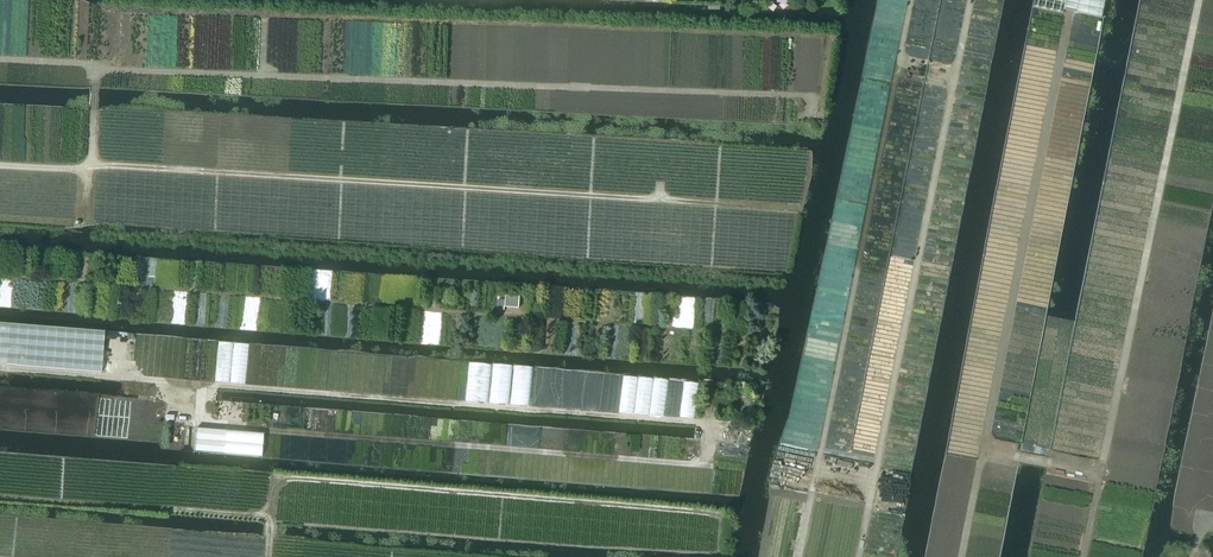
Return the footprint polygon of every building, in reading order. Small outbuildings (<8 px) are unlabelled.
[(1034,8),(1063,14),(1064,11),(1102,18),(1105,0),(1035,0),(1034,8)] [(498,299),(497,309),(504,310),(504,307),(518,308),(519,296),(500,295),(499,298),(505,299),(505,300),(498,299)] [(101,372),(104,332),(0,324),(0,364),(101,372)] [(105,352),(123,354),(124,341),(125,335),(106,334),(105,352)] [(196,428),(194,451),(261,457),(263,433),(196,428)]
